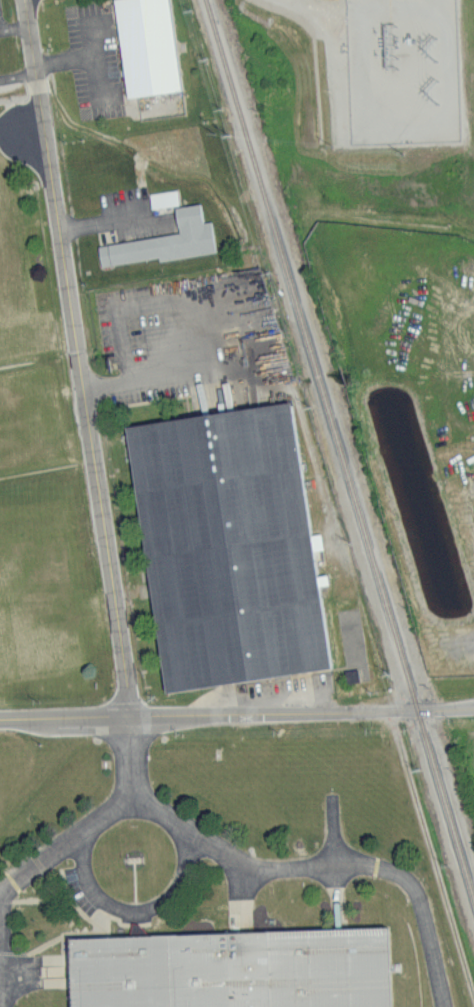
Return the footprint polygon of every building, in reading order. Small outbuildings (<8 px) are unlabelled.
[(123,1),(130,0),(178,0),(191,93),(136,100),(123,1)] [(156,195),(183,191),(185,207),(158,211),(156,195)] [(222,254),(165,263),(164,260),(107,269),(103,248),(187,234),(182,209),(205,205),(208,224),(217,223),(222,254)] [(179,695),(138,431),(277,410),(303,406),(344,670),(179,695)] [(397,932),(400,1006),(84,1006),(83,972),(82,942),(133,941),(243,937),(343,934),(397,932)]
